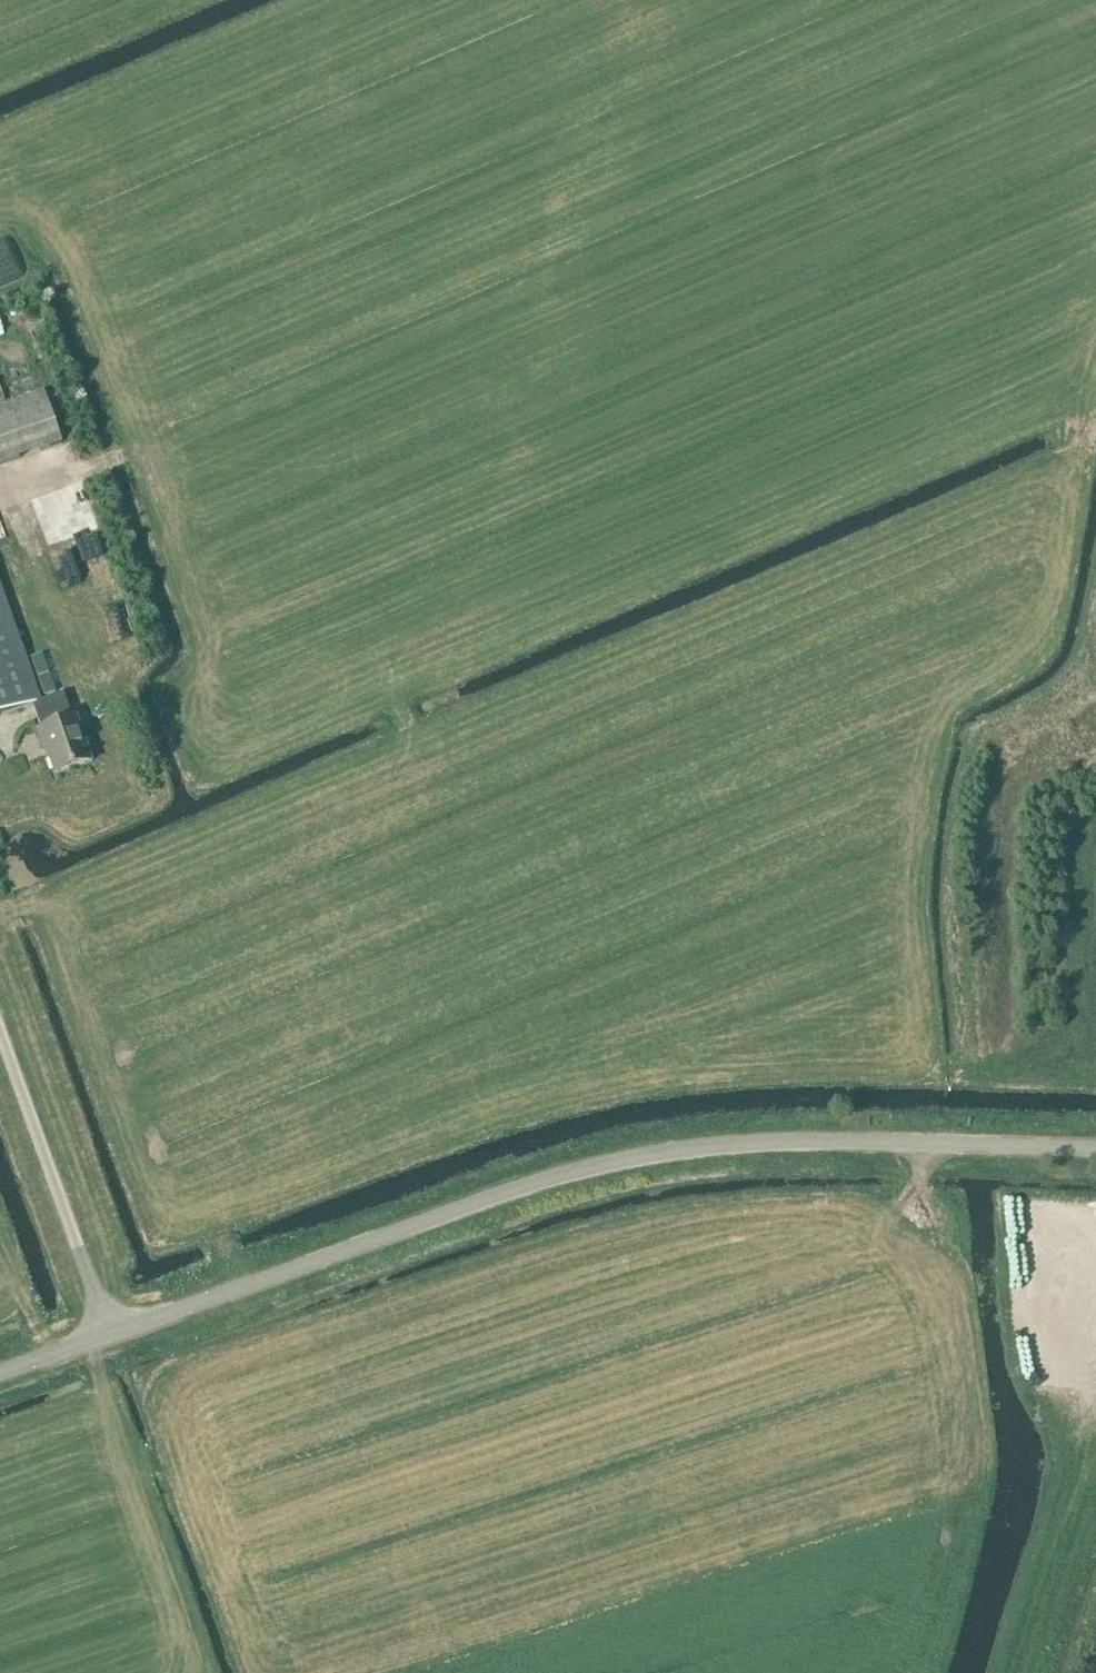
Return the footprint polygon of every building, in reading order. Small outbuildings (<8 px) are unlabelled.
[(22,284),(10,242),(0,245),(0,291),(22,284)] [(44,394),(0,409),(0,466),(62,444),(44,394)] [(32,707),(41,730),(37,731),(43,748),(46,746),(57,776),(93,762),(77,718),(73,720),(64,694),(42,702),(0,583),(0,718),(32,707)] [(41,655),(30,659),(36,677),(47,674),(41,655)] [(48,676),(37,679),(43,697),(54,694),(48,676)]
